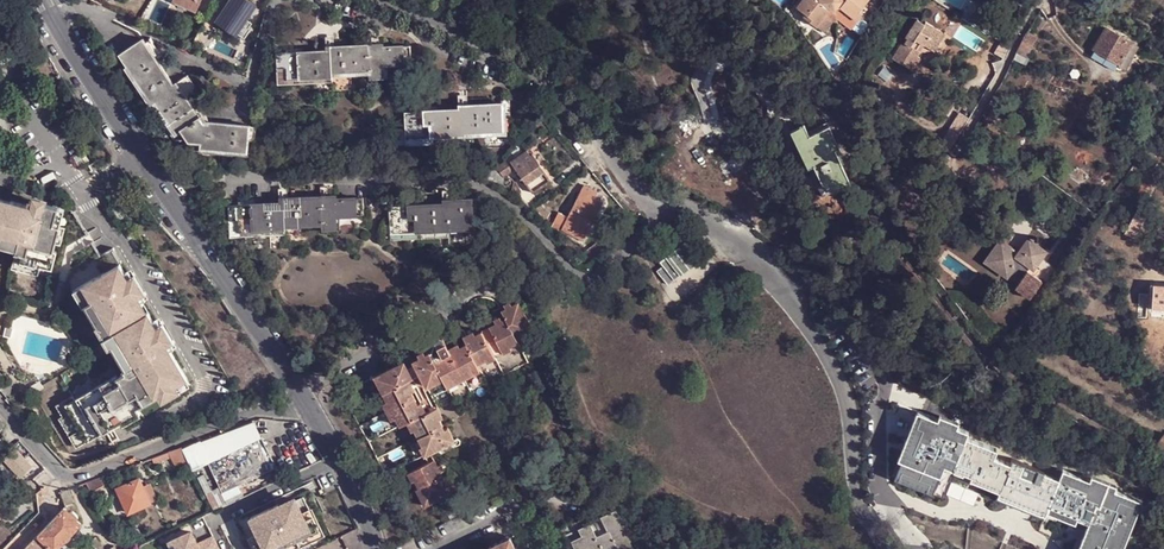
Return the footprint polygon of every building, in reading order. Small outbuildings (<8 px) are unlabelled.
[(202,0),(175,0),(174,1),(197,12),(202,0)] [(219,21),(245,39),(252,29),(250,28),(253,23),(247,19),(249,16),(251,17),(258,7),(248,0),(247,0),(247,1),(245,0),(233,0),(219,21)] [(797,7),(805,13),(803,16),(816,25),(828,10),(835,9),(836,7),(840,8),(857,20),(867,8),(863,5),(867,0),(802,0),(797,7)] [(915,57),(920,49),(917,47),(920,40),(924,42),(927,38),(935,42),(943,30),(926,19),(925,21),(918,16),(906,35),(908,37),(905,42),(902,41),(892,56),(902,61),(904,58),(914,65),(918,59),(915,57)] [(1029,34),(1033,37),(1038,28),(1031,24),(1024,36),(1027,38),(1029,34)] [(1095,47),(1120,61),(1131,41),(1106,27),(1095,47)] [(935,42),(935,49),(946,32),(943,30),(935,42)] [(1017,50),(1027,55),(1036,38),(1033,37),(1029,34),(1027,38),(1024,36),(1017,50)] [(935,49),(935,42),(927,38),(924,42),(935,49)] [(120,54),(153,103),(157,101),(178,133),(182,130),(190,142),(202,143),(201,148),(247,153),(250,125),(209,120),(209,123),(203,123),(187,97),(198,91),(188,75),(174,85),(143,39),(120,54)] [(286,80),(333,79),(332,74),(346,74),(346,71),(369,70),(369,78),(385,78),(384,64),(412,63),(411,46),(368,47),(368,44),(334,46),(334,50),(276,53),(276,66),(285,66),(286,80)] [(1024,61),(1027,55),(1017,50),(1013,55),(1012,59),(1022,65),(1024,61)] [(904,58),(902,61),(913,67),(914,65),(904,58)] [(405,139),(465,136),(465,132),(503,131),(502,103),(466,104),(466,108),(404,111),(405,139)] [(960,133),(967,122),(958,118),(951,127),(960,133)] [(791,130),(809,166),(815,164),(827,189),(831,187),(834,191),(852,183),(835,149),(840,147),(830,125),(810,135),(805,124),(791,130)] [(950,149),(960,133),(951,127),(941,143),(950,149)] [(530,147),(527,149),(539,165),(541,164),(530,147)] [(527,149),(511,161),(533,192),(551,179),(541,164),(539,165),(527,149)] [(507,176),(515,171),(508,162),(501,168),(507,176)] [(562,227),(584,237),(595,214),(592,213),(599,198),(602,191),(583,182),(566,218),(557,214),(551,228),(560,232),(562,227)] [(364,215),(363,198),(321,200),(321,197),(303,198),(300,197),(286,198),(286,203),(228,206),(229,219),(239,219),(239,233),(284,230),(284,227),(298,227),(298,225),(321,224),(322,232),(336,232),(336,216),(364,215)] [(602,199),(599,198),(592,213),(595,214),(602,199)] [(16,242),(14,249),(13,253),(20,254),(18,261),(37,266),(49,270),(54,251),(51,250),(57,225),(50,224),(55,207),(40,203),(39,208),(25,204),(7,199),(6,201),(0,200),(0,238),(16,242)] [(40,203),(27,199),(25,204),(39,208),(40,203)] [(389,233),(448,231),(449,227),(473,226),(472,199),(450,200),(450,203),(388,205),(389,233)] [(1129,221),(1138,226),(1145,216),(1136,209),(1129,221)] [(1011,244),(999,235),(983,261),(1007,278),(1008,276),(1019,283),(1017,286),(1031,295),(1043,278),(1033,271),(1048,249),(1027,235),(1013,255),(1011,244)] [(0,238),(0,246),(14,249),(16,242),(0,238)] [(685,241),(659,261),(663,266),(673,281),(700,260),(685,241)] [(20,254),(13,253),(9,268),(35,274),(37,266),(18,261),(20,254)] [(123,276),(116,265),(77,287),(87,303),(89,301),(108,333),(110,332),(130,365),(123,369),(122,370),(123,373),(115,378),(114,375),(73,400),(70,396),(53,406),(60,417),(56,419),(70,442),(90,430),(94,436),(119,421),(118,418),(135,408),(129,397),(137,393),(139,398),(153,389),(157,394),(185,377),(166,346),(152,324),(137,299),(123,276)] [(668,285),(673,281),(663,266),(658,271),(668,285)] [(129,272),(123,276),(137,299),(143,295),(129,272)] [(1152,281),(1150,305),(1163,305),(1163,281),(1152,281)] [(87,303),(77,287),(71,291),(81,308),(83,306),(87,303)] [(87,303),(83,306),(102,338),(104,336),(108,333),(89,301),(87,303)] [(525,332),(534,327),(521,301),(514,303),(511,301),(506,304),(507,307),(504,310),(507,316),(504,318),(501,316),(496,318),(497,322),(491,326),(506,352),(514,349),(513,346),(521,342),(517,334),(524,330),(525,332)] [(158,320),(152,324),(166,346),(172,342),(158,320)] [(431,411),(441,406),(546,353),(534,327),(525,332),(524,330),(517,334),(521,342),(513,346),(514,349),(506,352),(491,326),(484,329),(498,357),(490,362),(488,359),(480,364),(482,369),(451,386),(446,378),(429,387),(414,360),(408,362),(416,378),(414,380),(417,389),(415,391),(421,402),(424,402),(431,411)] [(498,357),(484,329),(477,332),(474,330),(465,335),(467,341),(463,345),(460,342),(451,346),(445,336),(442,335),(438,337),(436,340),(437,341),(434,351),(431,350),(428,353),(426,349),(420,352),(421,356),(414,360),(429,387),(446,378),(451,386),(482,369),(480,364),(488,359),(490,362),(498,357)] [(108,333),(104,336),(123,369),(130,365),(110,332),(108,333)] [(422,447),(427,455),(458,439),(452,426),(447,427),(443,418),(446,416),(441,406),(431,411),(424,402),(421,402),(415,391),(417,389),(414,380),(416,378),(408,362),(407,360),(376,376),(388,400),(385,403),(393,420),(397,418),(401,426),(409,422),(413,431),(416,430),(424,444),(422,447)] [(189,384),(185,377),(157,394),(161,401),(189,384)] [(153,389),(139,398),(143,403),(157,394),(153,389)] [(135,408),(118,418),(122,424),(139,414),(135,408)] [(996,492),(998,493),(998,491),(1019,500),(1024,503),(1031,505),(1035,507),(1042,510),(1042,511),(1045,512),(1047,507),(1049,508),(1058,511),(1066,514),(1077,518),(1088,522),(1077,548),(1121,548),(1140,501),(1115,492),(1117,486),(1092,476),(1090,480),(1062,468),(1058,478),(1042,472),(1042,471),(1010,459),(1008,462),(991,456),(994,449),(964,438),(967,431),(955,427),(956,422),(938,414),(937,419),(914,411),(896,457),(901,460),(894,477),(943,497),(953,470),(960,473),(960,472),(969,476),(967,480),(968,480),(969,479),(970,476),(978,479),(986,483),(995,486),(998,488),(996,492)] [(90,430),(70,442),(74,448),(94,436),(90,430)] [(209,463),(263,438),(261,435),(228,451),(210,459),(207,460),(209,463)] [(263,438),(209,463),(222,493),(263,474),(276,468),(263,438)] [(210,459),(228,451),(223,440),(205,448),(210,459)] [(16,447),(4,458),(22,476),(34,465),(16,447)] [(191,462),(184,448),(173,452),(174,458),(178,466),(191,462)] [(174,458),(173,452),(142,464),(144,469),(174,458)] [(418,490),(427,507),(454,492),(452,486),(454,484),(451,478),(448,479),(444,471),(447,469),(444,464),(440,465),(437,459),(410,474),(414,481),(416,480),(419,488),(418,490)] [(276,468),(263,474),(266,480),(279,474),(276,468)] [(105,484),(101,478),(87,484),(92,492),(105,484)] [(151,505),(141,480),(119,489),(129,514),(151,505)] [(76,505),(71,490),(62,492),(67,506),(76,505)] [(1018,503),(1019,500),(998,491),(998,493),(996,492),(995,493),(1018,503)] [(48,497),(59,516),(67,509),(67,506),(62,492),(48,497)] [(292,548),(301,544),(313,538),(315,542),(324,537),(307,503),(283,516),(282,512),(255,526),(266,548),(292,548)] [(602,515),(599,510),(564,525),(568,533),(565,534),(572,548),(620,548),(619,548),(635,540),(619,507),(602,515)] [(52,548),(58,548),(83,527),(79,521),(71,513),(67,509),(59,516),(40,536),(52,548)] [(1075,522),(1077,518),(1066,514),(1065,518),(1075,522)] [(142,536),(137,526),(130,529),(135,539),(142,536)] [(213,538),(196,546),(190,534),(169,545),(171,548),(218,548),(213,538)] [(40,536),(27,548),(52,548),(40,536)] [(509,536),(482,548),(516,548),(509,536)]
